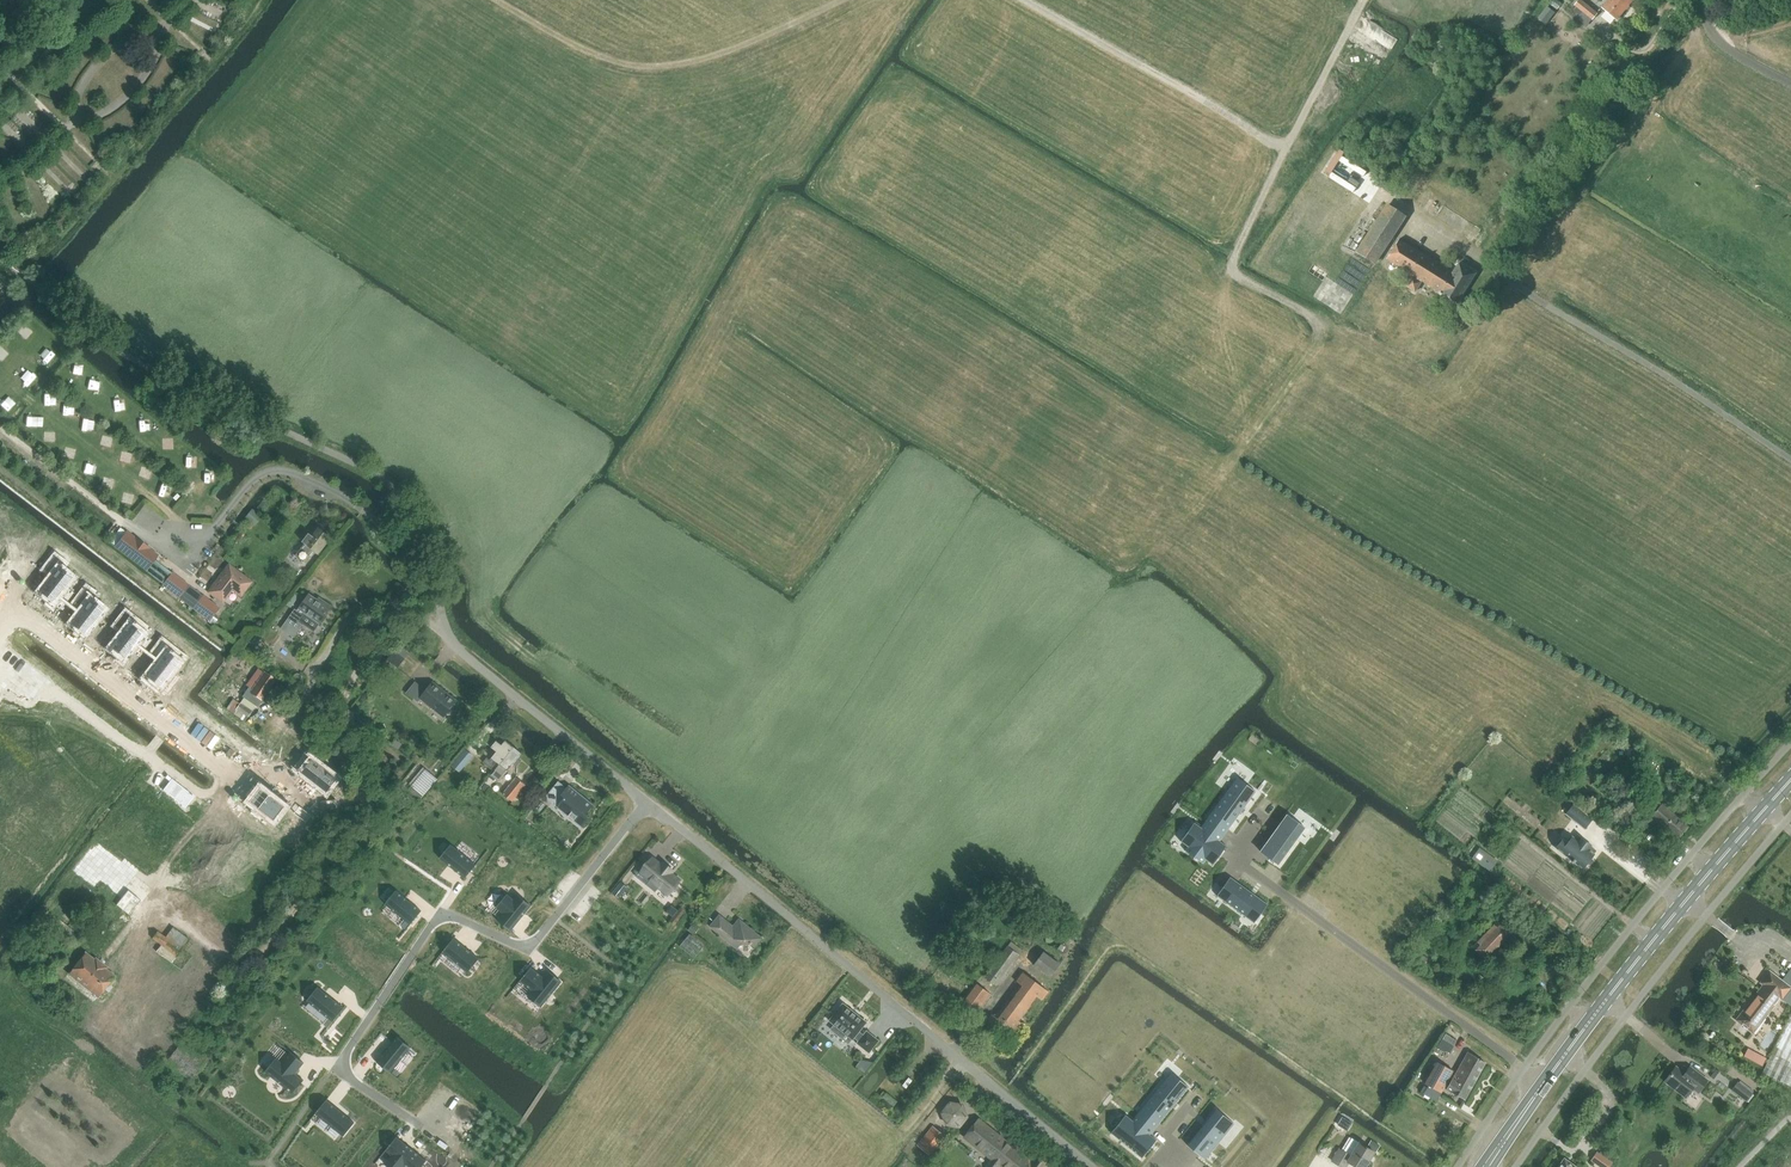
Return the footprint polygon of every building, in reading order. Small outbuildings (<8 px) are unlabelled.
[(1557,0),(1548,0),(1547,2),(1556,8),(1561,2),(1557,0)] [(1581,0),(1577,0),(1573,5),(1592,19),(1597,13),(1581,0)] [(1616,20),(1632,0),(1607,0),(1601,7),(1616,20)] [(1386,205),(1380,214),(1396,225),(1403,215),(1386,205)] [(1396,225),(1380,214),(1357,248),(1374,259),(1396,225)] [(1398,239),(1386,258),(1391,262),(1407,272),(1411,274),(1406,283),(1404,285),(1414,291),(1421,280),(1456,302),(1475,273),(1457,262),(1451,272),(1398,239)] [(258,514),(266,503),(262,500),(254,511),(252,509),(245,518),(252,523),(259,514),(258,514)] [(332,537),(329,534),(320,527),(314,535),(311,532),(304,541),(306,543),(297,555),(305,561),(310,555),(309,555),(314,548),(320,553),(332,537)] [(156,554),(126,532),(115,547),(145,570),(156,554)] [(52,574),(39,591),(53,602),(55,599),(60,603),(67,593),(62,590),(72,578),(58,567),(61,563),(55,557),(46,569),(52,574)] [(241,595),(251,582),(229,565),(209,592),(222,602),(232,588),(241,595)] [(188,585),(171,572),(161,586),(177,598),(188,585)] [(83,606),(70,623),(84,634),(103,610),(89,599),(93,594),(86,589),(77,601),(83,606)] [(295,609),(281,629),(294,637),(294,638),(303,624),(304,624),(315,632),(320,624),(332,606),(324,600),(322,602),(309,593),(298,609),(299,609),(298,610),(295,609)] [(218,607),(201,595),(191,608),(208,621),(218,607)] [(123,630),(109,648),(123,659),(133,647),(137,650),(144,641),(140,637),(146,630),(132,619),(135,615),(129,611),(126,614),(125,614),(116,625),(123,630)] [(154,619),(169,631),(174,624),(159,612),(154,619)] [(159,659),(146,676),(149,678),(147,681),(155,687),(156,684),(160,687),(162,684),(167,687),(174,678),(169,674),(182,658),(162,642),(152,654),(159,659)] [(400,644),(388,658),(398,667),(410,652),(400,644)] [(256,707),(275,679),(263,671),(251,689),(248,687),(242,697),(256,707)] [(409,690),(407,693),(418,702),(421,698),(444,717),(456,701),(433,682),(427,690),(415,681),(409,690)] [(226,708),(233,713),(245,721),(252,711),(240,702),(240,704),(232,699),(226,708)] [(499,765),(514,747),(506,741),(502,745),(497,741),(492,747),(497,751),(490,760),(487,757),(484,762),(492,768),(496,762),(499,765)] [(513,764),(517,767),(521,761),(518,758),(522,753),(514,747),(499,765),(489,777),(494,781),(496,779),(497,780),(499,781),(513,764)] [(466,749),(455,761),(463,768),(474,756),(466,749)] [(312,757),(302,772),(326,790),(337,776),(312,757)] [(422,796),(438,779),(424,767),(409,784),(422,796)] [(503,794),(512,801),(525,785),(515,778),(503,794)] [(1237,778),(1205,821),(1224,835),(1256,791),(1237,778)] [(558,781),(544,797),(557,807),(580,826),(581,827),(581,826),(583,825),(589,817),(585,814),(593,804),(569,784),(566,787),(558,781)] [(486,784),(482,788),(487,792),(491,788),(486,784)] [(254,797),(251,801),(259,808),(257,811),(265,818),(268,815),(275,820),(286,807),(262,788),(258,791),(254,797)] [(337,798),(322,800),(323,808),(338,807),(337,798)] [(1651,816),(1677,838),(1687,826),(1661,804),(1651,816)] [(300,806),(295,813),(307,822),(312,815),(300,806)] [(1575,806),(1567,815),(1585,829),(1592,819),(1575,806)] [(1290,816),(1262,853),(1278,865),(1306,828),(1290,816)] [(1194,822),(1181,841),(1187,846),(1184,850),(1203,864),(1206,860),(1213,865),(1227,846),(1220,841),(1224,835),(1205,821),(1201,827),(1194,822)] [(1556,848),(1583,869),(1595,854),(1591,851),(1594,848),(1579,836),(1576,839),(1573,836),(1569,841),(1564,838),(1556,848)] [(93,851),(92,852),(113,868),(121,858),(100,842),(101,841),(98,839),(96,840),(100,843),(93,851)] [(132,844),(124,855),(138,866),(146,855),(142,851),(145,848),(143,847),(140,850),(132,844)] [(451,844),(440,858),(459,873),(464,878),(465,878),(465,879),(476,865),(451,844)] [(1473,859),(1490,871),(1497,859),(1480,848),(1473,859)] [(85,862),(84,863),(105,878),(113,868),(92,852),(93,851),(90,849),(88,851),(92,853),(85,862)] [(645,868),(642,871),(651,878),(649,880),(650,880),(646,884),(655,892),(659,888),(668,895),(680,880),(671,873),(673,871),(663,863),(662,865),(653,858),(645,868)] [(77,872),(77,873),(97,889),(105,878),(84,863),(85,862),(82,859),(80,861),(84,863),(77,872)] [(1228,880),(1217,896),(1254,923),(1268,904),(1257,896),(1237,882),(1230,877),(1228,880)] [(621,882),(612,893),(619,898),(628,887),(621,882)] [(192,890),(183,901),(197,912),(206,901),(198,895),(200,891),(198,890),(196,893),(192,890)] [(396,890),(385,904),(405,921),(410,924),(411,925),(422,911),(396,890)] [(508,894),(496,908),(503,913),(497,920),(511,931),(532,906),(518,895),(514,899),(508,894)] [(197,912),(195,915),(215,931),(215,932),(218,935),(219,933),(216,930),(222,922),(226,925),(227,923),(224,920),(226,917),(223,914),(226,911),(224,910),(221,913),(213,906),(215,903),(214,902),(211,905),(208,902),(210,899),(209,898),(206,901),(197,912)] [(1499,903),(1492,912),(1506,922),(1512,914),(1499,903)] [(755,947),(762,938),(739,919),(733,926),(720,915),(710,926),(737,949),(745,939),(755,947)] [(405,921),(401,925),(406,929),(410,924),(405,921)] [(1487,961),(1514,933),(1498,921),(1473,946),(1487,961)] [(694,924),(689,930),(695,934),(700,929),(694,924)] [(187,925),(179,936),(199,952),(199,953),(202,955),(203,953),(200,951),(207,942),(207,941),(187,925)] [(1066,927),(1063,931),(1074,938),(1077,934),(1066,927)] [(679,946),(694,958),(704,947),(689,934),(679,946)] [(179,936),(171,946),(192,962),(191,963),(194,965),(196,964),(192,961),(199,953),(199,952),(179,936)] [(454,938),(443,952),(468,973),(479,959),(460,943),(455,939),(454,938)] [(171,946),(163,956),(184,972),(183,973),(186,976),(188,974),(184,971),(191,963),(192,962),(171,946)] [(996,986),(1019,955),(1008,946),(985,977),(996,986)] [(1060,963),(1057,961),(1056,962),(1043,952),(1034,965),(1050,977),(1060,963)] [(531,967),(520,981),(532,991),(528,996),(541,1007),(542,1007),(562,982),(548,970),(543,977),(531,967)] [(45,988),(42,992),(44,993),(47,990),(55,996),(56,997),(72,976),(62,968),(46,989),(45,988)] [(1020,1021),(1020,1020),(1037,997),(1042,1001),(1049,991),(1023,972),(1017,982),(1020,984),(995,1017),(992,1014),(986,1023),(996,1030),(998,1028),(1012,1038),(1023,1023),(1020,1021)] [(1769,972),(1761,982),(1763,984),(1736,1020),(1752,1032),(1779,996),(1790,1006),(1790,989),(1769,972)] [(55,996),(52,1000),(54,1001),(57,998),(65,1004),(66,1005),(82,984),(72,976),(56,997),(55,996)] [(978,1010),(991,994),(974,982),(962,999),(978,1010)] [(65,1004),(63,1008),(64,1009),(67,1006),(75,1012),(76,1013),(92,992),(82,984),(66,1005),(65,1004)] [(318,987),(307,1000),(328,1018),(324,1024),(328,1027),(328,1028),(333,1022),(344,1008),(318,987)] [(75,1012),(73,1016),(74,1017),(77,1013),(86,1020),(86,1021),(102,1000),(92,992),(76,1013),(75,1012)] [(843,1003),(829,1021),(833,1023),(835,1025),(831,1029),(840,1036),(843,1032),(853,1040),(855,1038),(859,1041),(857,1043),(869,1052),(879,1041),(867,1031),(864,1035),(859,1032),(866,1022),(843,1003)] [(1762,1073),(1790,1087),(1790,1013),(1779,1038),(1772,1052),(1762,1073)] [(1442,1040),(1453,1046),(1456,1041),(1445,1034),(1442,1040)] [(377,1061),(377,1062),(391,1073),(411,1048),(397,1036),(377,1061)] [(1760,1055),(1747,1048),(1743,1056),(1756,1063),(1760,1055)] [(276,1058),(265,1071),(293,1094),(304,1080),(296,1074),(304,1063),(291,1052),(290,1052),(282,1062),(276,1058)] [(1485,1062),(1473,1055),(1467,1052),(1447,1089),(1465,1099),(1485,1062)] [(1436,1102),(1437,1100),(1453,1070),(1437,1062),(1426,1084),(1428,1086),(1427,1088),(1423,1086),(1420,1092),(1422,1094),(1436,1102)] [(1707,1080),(1694,1070),(1689,1066),(1684,1073),(1675,1066),(1663,1081),(1685,1098),(1692,1088),(1697,1093),(1707,1080)] [(1163,1081),(1137,1114),(1155,1129),(1159,1123),(1189,1087),(1177,1077),(1171,1073),(1171,1072),(1170,1073),(1163,1081)] [(1731,1089),(1746,1101),(1752,1093),(1737,1082),(1731,1089)] [(327,1100),(316,1113),(316,1114),(344,1137),(355,1123),(327,1100)] [(960,1128),(969,1117),(963,1103),(949,1101),(940,1112),(945,1126),(960,1128)] [(1188,1143),(1187,1145),(1205,1159),(1207,1157),(1205,1156),(1233,1122),(1216,1109),(1207,1120),(1208,1121),(1204,1126),(1189,1144),(1188,1143)] [(1126,1115),(1111,1133),(1142,1158),(1157,1140),(1150,1135),(1155,1129),(1137,1114),(1132,1120),(1126,1115)] [(1342,1117),(1338,1124),(1348,1131),(1352,1123),(1342,1117)] [(1010,1143),(979,1119),(964,1137),(991,1159),(986,1165),(986,1166),(992,1166),(999,1158),(1010,1143)] [(384,1163),(389,1166),(404,1166),(405,1166),(406,1166),(421,1166),(426,1161),(397,1137),(386,1150),(386,1151),(391,1155),(384,1163)] [(936,1146),(925,1137),(918,1145),(930,1154),(936,1146)] [(1333,1161),(1342,1166),(1345,1166),(1348,1162),(1356,1166),(1364,1166),(1373,1152),(1376,1153),(1380,1145),(1371,1140),(1367,1147),(1352,1138),(1344,1151),(1340,1149),(1333,1161)] [(1020,1151),(1010,1143),(999,1158),(992,1166),(1000,1166),(1043,1166),(1046,1163),(1034,1153),(1030,1159),(1020,1151)] [(1591,1160),(1601,1166),(1610,1166),(1613,1163),(1597,1152),(1591,1160)]
